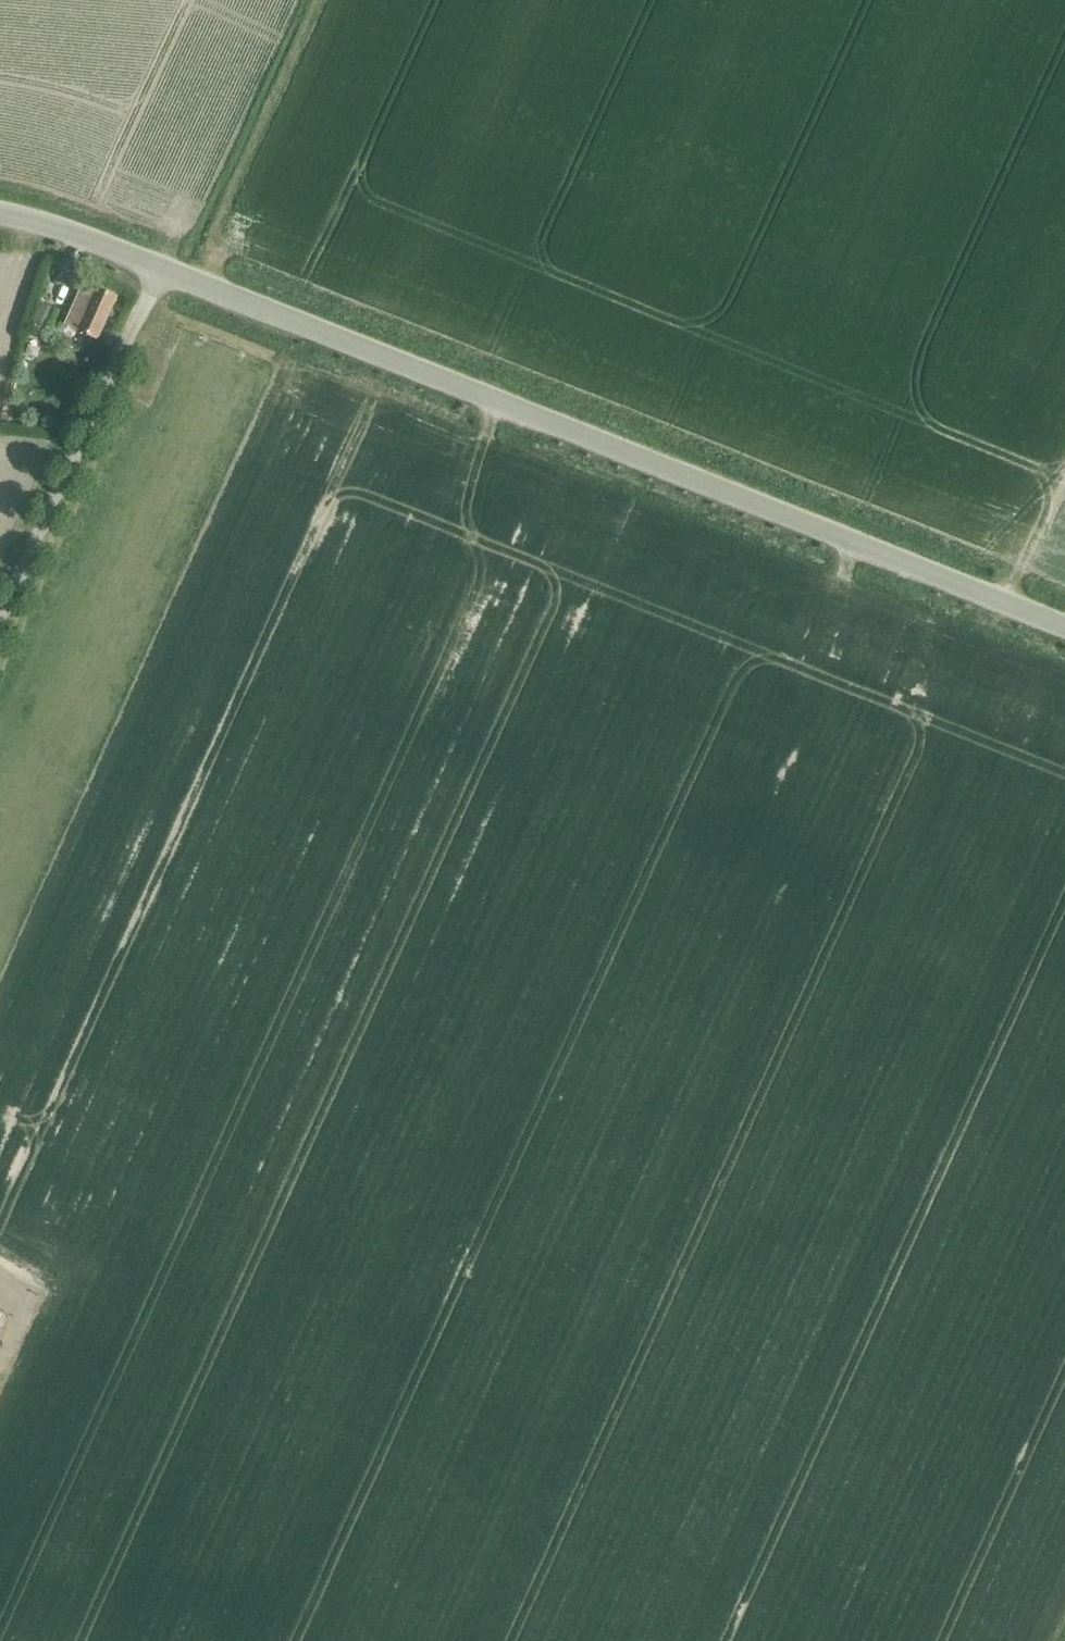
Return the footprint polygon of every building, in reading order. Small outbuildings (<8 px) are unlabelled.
[(77,298),(65,324),(97,338),(115,296),(97,288),(90,304),(77,298)] [(41,302),(31,328),(44,333),(55,307),(41,302)]
